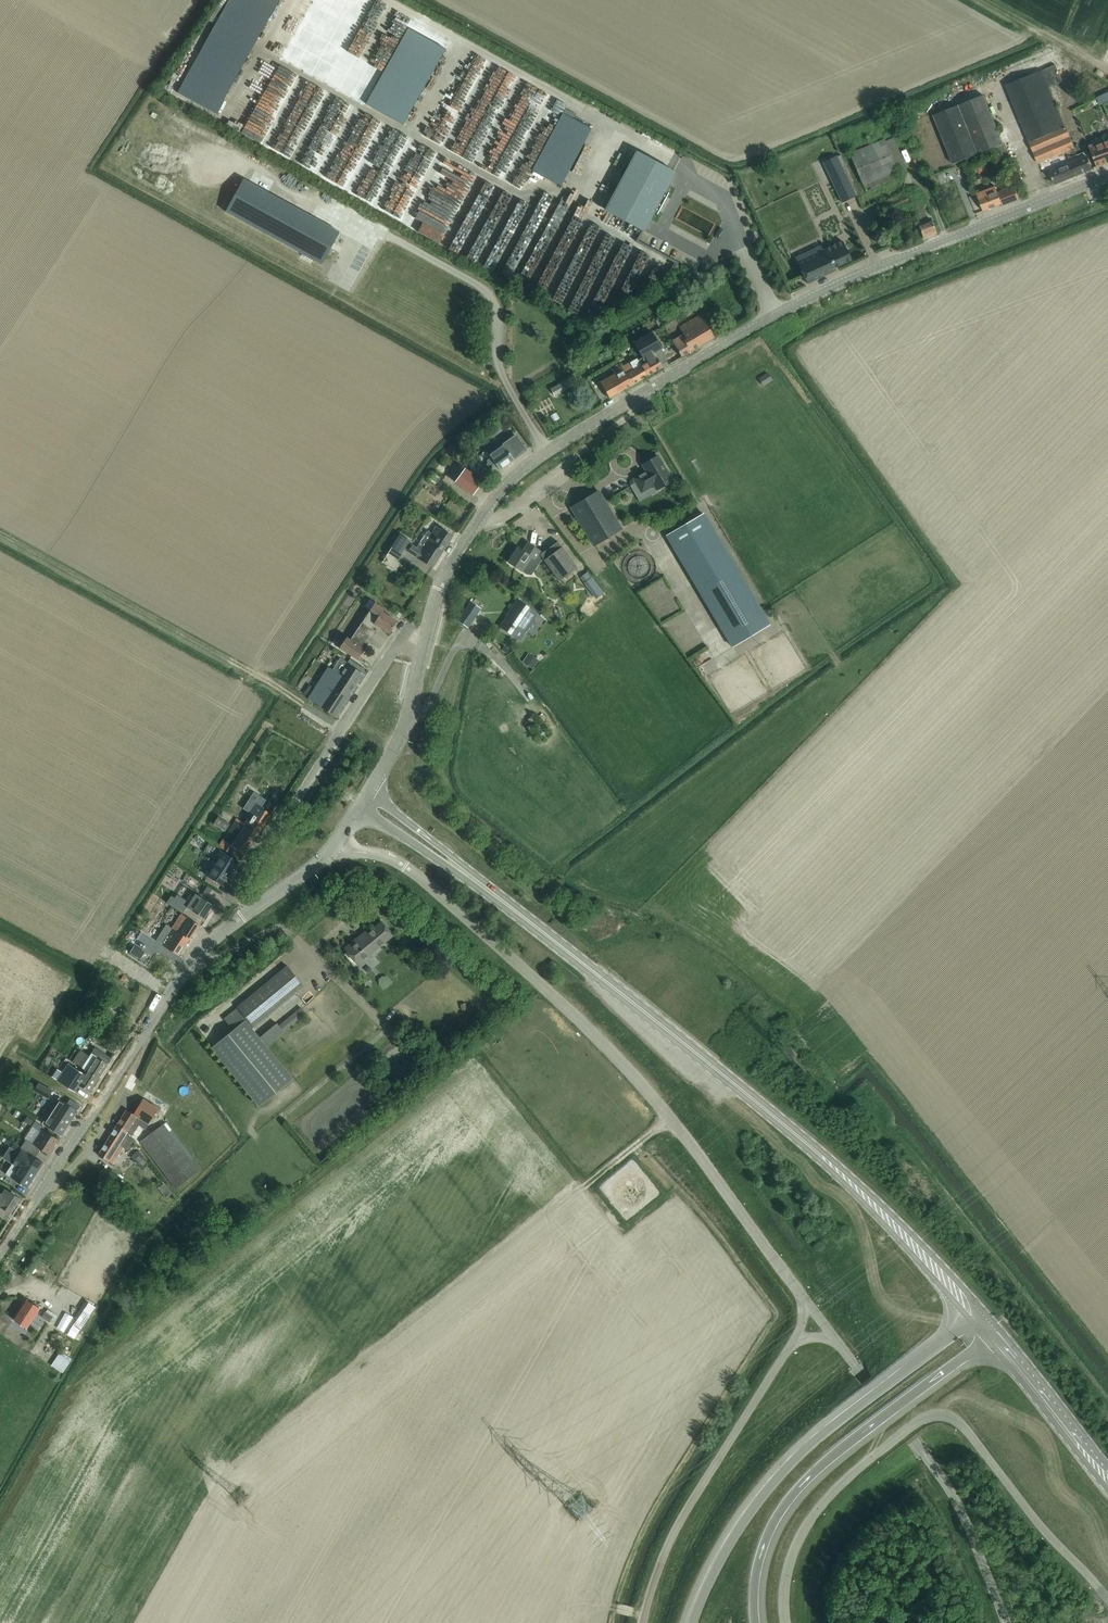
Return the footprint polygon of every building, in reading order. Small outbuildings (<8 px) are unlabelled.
[(316,31),(321,18),(310,14),(305,27),(316,31)] [(296,37),(266,97),(279,103),(308,43),(296,37)] [(391,44),(399,49),(403,43),(395,37),(391,44)] [(1038,163),(1074,148),(1049,87),(1062,81),(1056,65),(1006,86),(1038,163)] [(340,83),(335,91),(343,96),(348,88),(340,83)] [(257,99),(264,89),(257,85),(251,95),(257,99)] [(365,105),(370,97),(362,94),(358,102),(365,105)] [(1007,152),(984,95),(933,115),(953,164),(992,148),(995,157),(1007,152)] [(242,105),(233,117),(243,125),(252,113),(242,105)] [(504,116),(490,110),(487,117),(501,123),(504,116)] [(254,118),(250,127),(261,133),(265,124),(254,118)] [(1107,142),(1107,133),(1090,140),(1092,145),(1093,148),(1107,142)] [(905,166),(893,137),(885,141),(884,139),(849,153),(861,181),(865,191),(899,176),(897,170),(905,166)] [(1089,146),(1093,157),(1097,167),(1107,163),(1107,142),(1093,148),(1092,145),(1089,146)] [(636,152),(606,209),(644,230),(654,211),(655,211),(657,212),(656,213),(657,214),(668,193),(668,192),(667,193),(665,192),(664,192),(674,173),(636,152)] [(1004,174),(1014,170),(1007,154),(998,158),(1004,174)] [(1092,169),(1086,156),(1067,164),(1067,163),(1050,171),(1052,177),(1052,178),(1053,180),(1055,183),(1071,176),(1072,177),(1092,169)] [(996,157),(983,163),(986,170),(999,164),(996,157)] [(838,179),(832,181),(842,202),(856,196),(841,165),(833,169),(838,179)] [(574,197),(583,172),(578,170),(568,195),(574,197)] [(599,190),(603,181),(595,178),(591,187),(599,190)] [(322,264),(339,232),(320,222),(320,221),(243,179),(226,211),(322,264)] [(493,200),(505,210),(483,237),(493,245),(528,202),(500,180),(493,190),(498,194),(493,200)] [(986,189),(976,193),(977,194),(979,199),(983,211),(1002,203),(1003,206),(1020,199),(1016,189),(1013,187),(1005,190),(1001,191),(998,193),(995,186),(992,187),(990,181),(984,183),(986,189)] [(926,209),(936,207),(932,190),(922,192),(926,209)] [(541,203),(545,209),(552,202),(547,197),(541,203)] [(928,220),(921,201),(912,205),(918,220),(916,221),(923,238),(936,232),(930,219),(928,220)] [(931,214),(934,224),(948,220),(945,214),(943,215),(941,211),(931,214)] [(797,262),(807,284),(836,270),(834,268),(851,260),(842,241),(823,251),(822,250),(797,262)] [(767,252),(762,254),(765,266),(770,264),(767,252)] [(669,329),(688,317),(682,307),(663,320),(669,329)] [(681,356),(714,337),(700,313),(679,326),(683,333),(672,340),(681,356)] [(647,376),(662,367),(654,352),(661,348),(652,332),(633,343),(642,359),(638,361),(647,376)] [(647,376),(638,361),(637,358),(622,367),(620,364),(612,369),(615,374),(601,382),(609,397),(647,376)] [(763,386),(773,380),(767,371),(758,378),(763,386)] [(554,396),(577,383),(574,376),(551,388),(554,396)] [(479,473),(476,477),(483,481),(495,463),(499,469),(526,450),(525,449),(519,441),(515,435),(489,454),(491,457),(486,460),(487,462),(486,464),(482,464),(479,469),(479,473)] [(632,476),(641,491),(654,484),(657,489),(672,480),(658,455),(642,464),(646,470),(642,472),(641,471),(632,476)] [(465,468),(455,482),(473,495),(483,481),(476,477),(465,468)] [(593,544),(621,528),(598,491),(571,507),(593,544)] [(538,497),(543,506),(549,502),(544,494),(538,497)] [(733,646),(770,624),(704,514),(667,536),(733,646)] [(409,529),(412,531),(415,525),(408,522),(403,533),(407,535),(409,529)] [(411,545),(407,551),(423,562),(432,568),(453,536),(447,532),(448,531),(446,530),(446,531),(437,525),(431,533),(426,530),(415,547),(411,545)] [(401,553),(410,540),(400,534),(391,547),(401,553)] [(577,567),(564,550),(557,541),(541,553),(540,552),(541,551),(535,547),(528,542),(523,551),(518,547),(508,562),(526,574),(531,574),(533,571),(531,567),(526,564),(530,557),(535,560),(537,556),(541,561),(544,559),(559,580),(577,567)] [(634,560),(652,566),(657,550),(639,544),(634,560)] [(596,599),(604,593),(587,571),(580,577),(596,599)] [(523,592),(526,588),(520,583),(517,587),(523,592)] [(347,637),(340,648),(349,654),(358,660),(377,631),(372,628),(375,623),(389,633),(397,621),(388,615),(381,611),(383,608),(374,602),(369,599),(365,605),(370,608),(350,639),(347,637)] [(533,622),(538,614),(518,599),(508,613),(510,614),(501,627),(518,638),(520,640),(526,632),(520,628),(527,618),(533,622)] [(480,609),(470,601),(457,619),(468,627),(480,609)] [(575,614),(581,606),(576,601),(569,609),(575,614)] [(328,653),(332,648),(326,644),(324,647),(323,650),(328,653)] [(329,667),(308,699),(326,710),(335,716),(363,673),(354,667),(347,663),(340,674),(335,670),(329,667)] [(544,730),(535,719),(536,719),(533,715),(528,719),(531,723),(531,722),(540,733),(544,730)] [(258,782),(261,773),(254,771),(252,781),(258,782)] [(241,860),(271,814),(262,808),(257,804),(245,823),(237,818),(220,846),(241,860)] [(208,842),(203,851),(215,859),(221,850),(214,846),(208,842)] [(215,859),(206,874),(224,886),(239,862),(221,850),(215,859)] [(207,885),(203,892),(208,895),(212,889),(207,885)] [(167,898),(170,894),(164,889),(161,894),(167,898)] [(203,898),(195,893),(194,896),(190,893),(186,900),(177,894),(175,897),(171,895),(167,901),(183,912),(186,906),(194,912),(203,918),(212,904),(203,898)] [(178,955),(199,924),(181,913),(172,926),(168,923),(156,940),(178,955)] [(357,964),(393,935),(381,921),(366,934),(367,935),(359,941),(356,938),(344,948),(357,964)] [(253,1027),(293,994),(303,985),(287,965),(237,1006),(237,1007),(246,1018),(248,1020),(252,1025),(253,1027)] [(110,1022),(114,1015),(92,999),(102,1017),(110,1022)] [(237,1007),(224,1019),(233,1029),(245,1019),(246,1018),(237,1007)] [(302,1008),(280,1027),(284,1032),(306,1013),(302,1008)] [(252,1025),(248,1020),(246,1021),(245,1020),(233,1029),(211,1047),(259,1106),(293,1078),(250,1026),(252,1025)] [(111,1037),(104,1047),(113,1053),(119,1042),(111,1037)] [(111,1057),(95,1047),(89,1056),(81,1050),(73,1062),(88,1071),(98,1078),(111,1057)] [(86,1074),(68,1063),(57,1080),(66,1085),(75,1091),(79,1084),(89,1091),(98,1078),(88,1071),(86,1074)] [(48,1096),(52,1089),(46,1086),(43,1092),(48,1096)] [(67,1103),(58,1098),(42,1123),(52,1128),(61,1134),(80,1105),(69,1099),(67,1103)] [(127,1109),(117,1125),(127,1131),(127,1132),(132,1135),(133,1134),(139,1125),(145,1129),(158,1108),(143,1098),(133,1113),(127,1109)] [(28,1116),(25,1121),(32,1125),(35,1121),(28,1116)] [(49,1154),(58,1139),(43,1129),(44,1127),(35,1121),(32,1125),(31,1126),(33,1127),(25,1138),(26,1139),(21,1147),(36,1155),(40,1148),(49,1154)] [(176,1188),(201,1169),(165,1122),(140,1140),(176,1188)] [(101,1149),(98,1154),(101,1156),(112,1163),(123,1147),(127,1149),(134,1138),(126,1133),(127,1132),(127,1131),(117,1125),(101,1149)] [(21,1147),(14,1142),(11,1147),(19,1152),(13,1162),(13,1163),(6,1173),(11,1177),(18,1181),(27,1187),(43,1162),(35,1157),(36,1155),(21,1147)] [(136,1151),(131,1156),(144,1169),(150,1163),(136,1151)] [(618,1171),(609,1179),(623,1193),(627,1188),(620,1181),(624,1177),(618,1171)] [(11,1192),(5,1188),(2,1193),(0,1192),(0,1206),(11,1213),(20,1198),(11,1192)] [(30,1319),(39,1307),(27,1299),(23,1306),(20,1311),(20,1310),(19,1312),(30,1319)] [(80,1329),(90,1314),(80,1308),(70,1322),(80,1329)] [(49,1321),(53,1316),(45,1311),(41,1316),(49,1321)] [(78,1332),(69,1326),(65,1332),(78,1341),(83,1334),(78,1331),(78,1332)] [(63,1372),(72,1358),(60,1351),(51,1364),(63,1372)]
